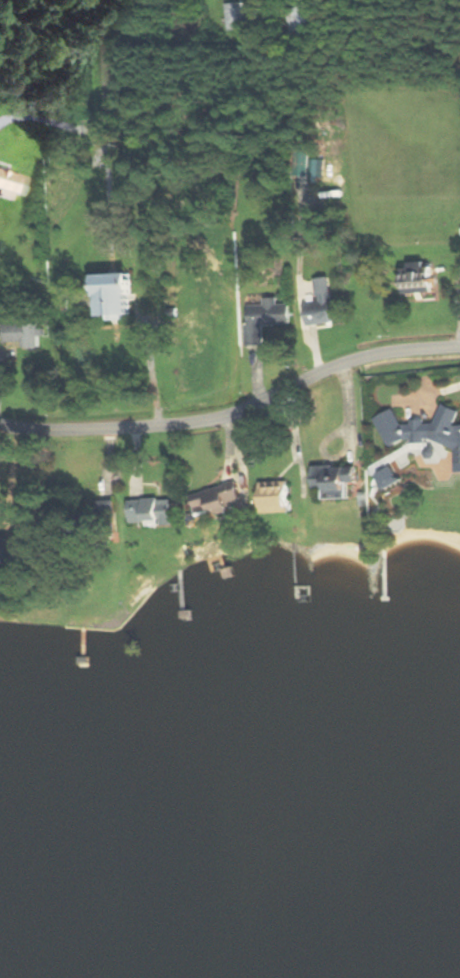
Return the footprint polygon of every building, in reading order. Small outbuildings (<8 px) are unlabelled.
[(226,3),(228,29),(247,28),(245,1),(226,3)] [(317,34),(310,4),(288,9),(294,39),(317,34)] [(0,170),(0,190),(20,195),(25,176),(0,170)] [(433,291),(433,263),(402,263),(402,291),(433,291)] [(131,314),(129,272),(95,274),(97,316),(131,314)] [(305,302),(307,325),(345,321),(342,297),(332,299),(331,291),(319,292),(320,300),(305,302)] [(290,303),(278,303),(278,296),(265,296),(265,305),(247,305),(247,345),(264,345),(264,324),(291,324),(290,303)] [(23,341),(23,347),(42,347),(41,321),(4,322),(5,341),(23,341)] [(457,424),(457,407),(440,407),(438,408),(438,420),(412,421),(407,423),(401,423),(394,408),(376,416),(389,446),(411,437),(413,441),(451,442),(456,452),(456,470),(459,470),(459,424),(457,424)] [(399,482),(391,461),(374,467),(382,488),(399,482)] [(318,486),(324,486),(324,497),(349,497),(349,482),(356,482),(356,464),(317,464),(318,486)] [(244,504),(237,481),(191,493),(197,517),(244,504)] [(115,532),(114,495),(98,496),(98,511),(74,512),(75,534),(115,532)] [(130,498),(130,525),(172,524),(171,497),(130,498)]
